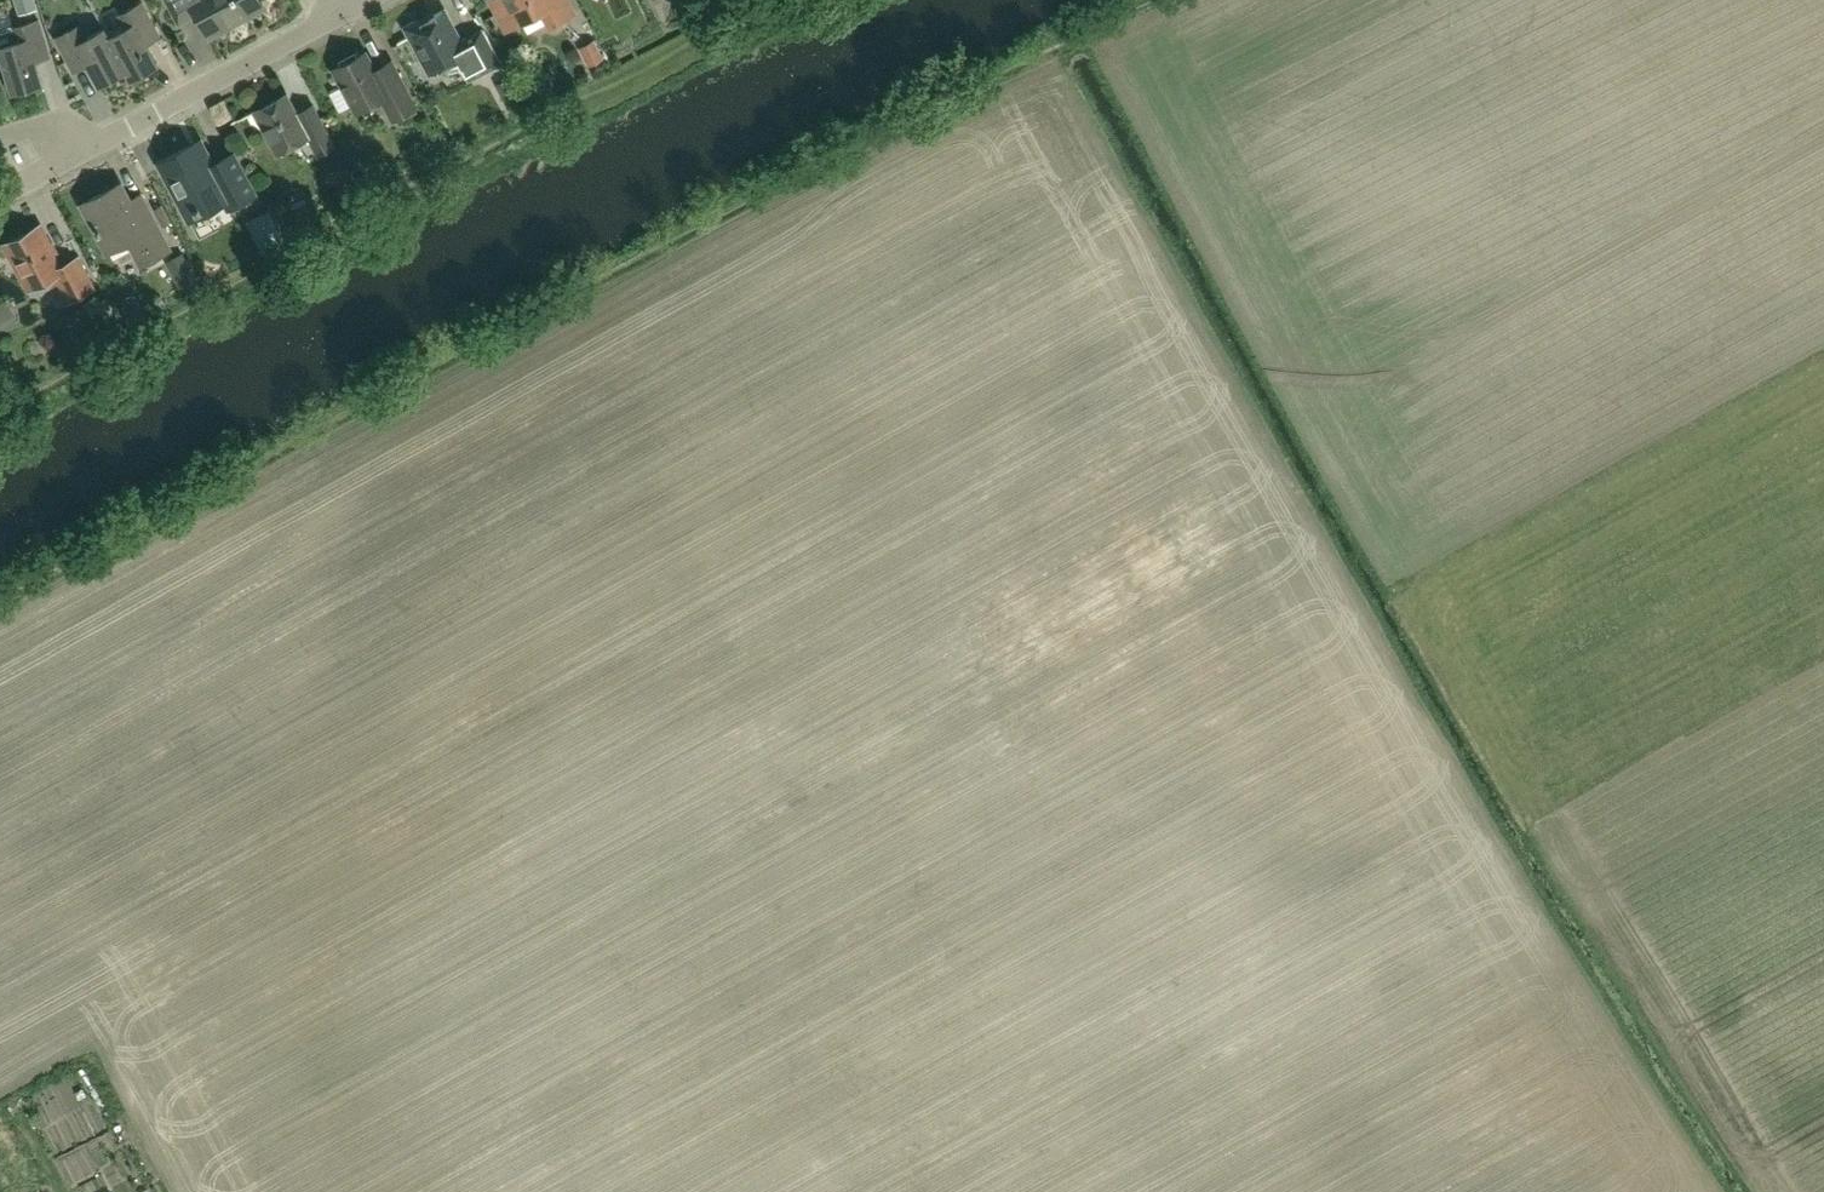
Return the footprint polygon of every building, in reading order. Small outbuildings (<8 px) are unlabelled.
[(19,15),(38,9),(35,0),(14,0),(19,15)] [(179,25),(197,15),(206,31),(239,14),(242,19),(265,7),(261,0),(167,0),(179,25)] [(505,33),(519,26),(543,13),(551,28),(574,15),(566,0),(488,0),(505,33)] [(109,37),(126,70),(131,79),(159,64),(148,44),(161,37),(143,3),(120,15),(127,27),(109,37)] [(469,80),(501,64),(483,30),(460,42),(443,11),(416,25),(419,31),(412,34),(433,74),(459,60),(469,80)] [(50,57),(39,20),(14,28),(15,29),(0,34),(0,50),(13,92),(43,83),(36,61),(50,57)] [(100,85),(126,70),(109,37),(105,29),(87,38),(80,26),(58,38),(75,71),(88,64),(100,85)] [(589,66),(605,57),(595,39),(579,47),(589,66)] [(374,68),(366,53),(334,69),(343,86),(330,92),(340,111),(353,104),(357,113),(382,99),(394,121),(417,108),(390,59),(374,68)] [(319,154),(335,145),(313,103),(296,112),(287,95),(255,112),(278,155),(310,138),(319,154)] [(214,165),(201,141),(159,164),(188,218),(223,199),(229,210),(256,195),(234,154),(214,165)] [(149,264),(172,252),(147,204),(134,211),(120,184),(82,204),(108,253),(129,242),(136,257),(143,253),(149,264)] [(164,227),(172,222),(162,204),(154,209),(164,227)] [(247,221),(252,230),(272,219),(267,210),(247,221)] [(70,302),(93,290),(78,262),(62,270),(39,228),(7,245),(31,290),(56,277),(70,302)] [(19,324),(7,300),(0,303),(0,334),(19,324)]
